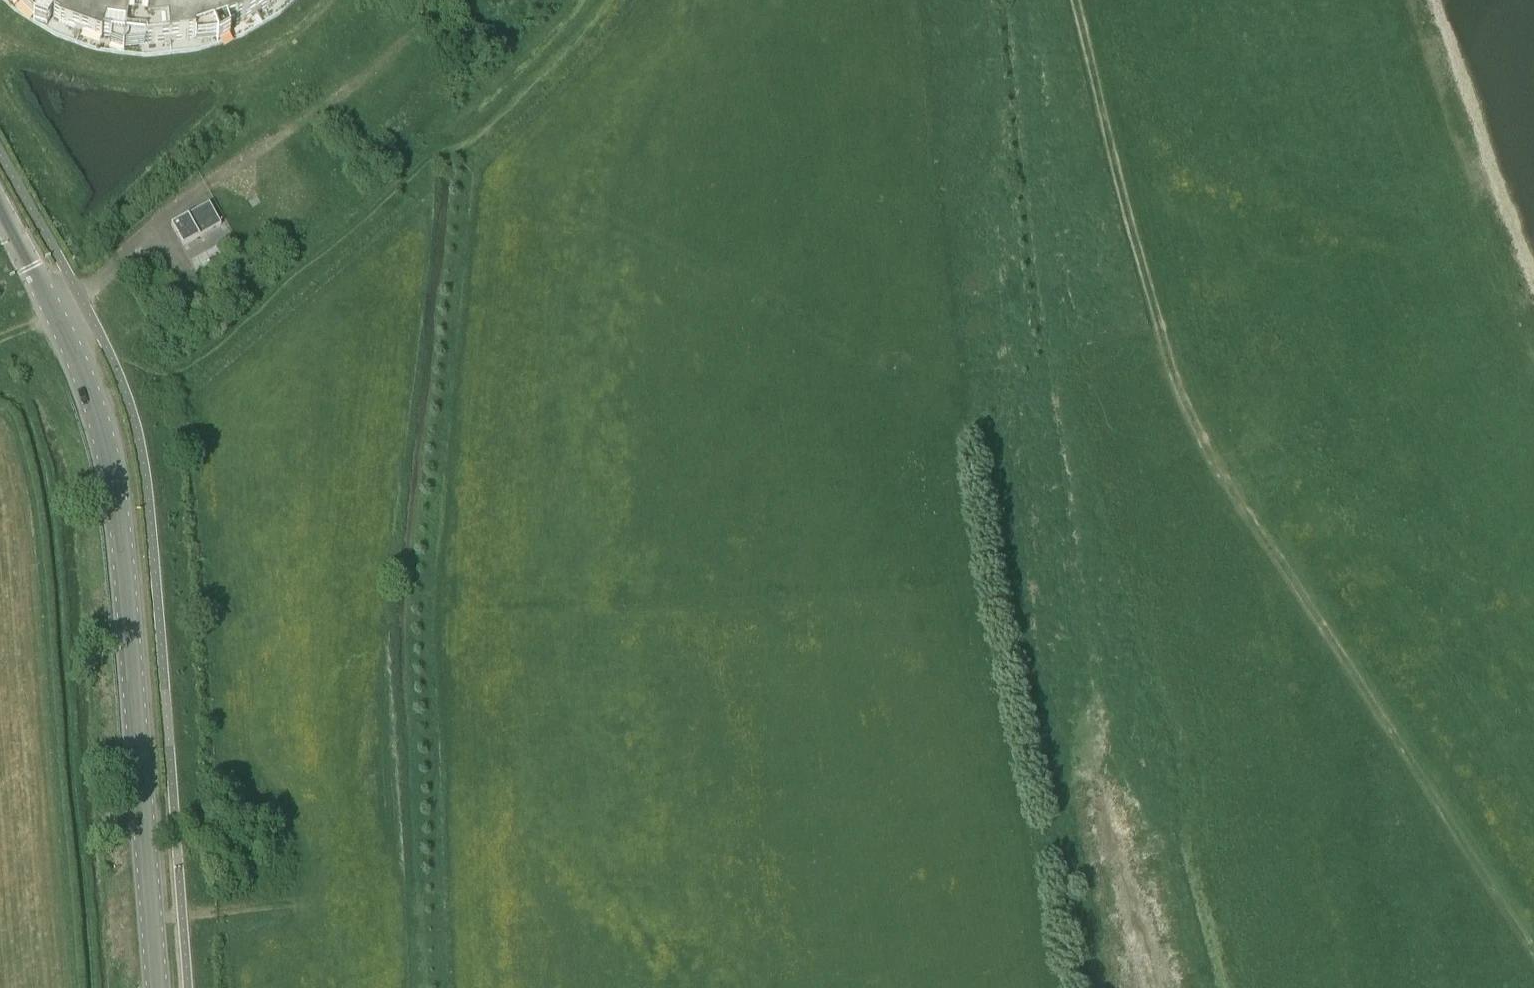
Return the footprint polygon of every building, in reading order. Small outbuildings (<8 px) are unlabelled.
[(14,12),(55,37),(96,52),(144,57),(171,55),(197,52),(243,37),(280,15),(296,0),(2,0),(14,12)] [(183,246),(221,225),(209,204),(171,225),(183,246)]
